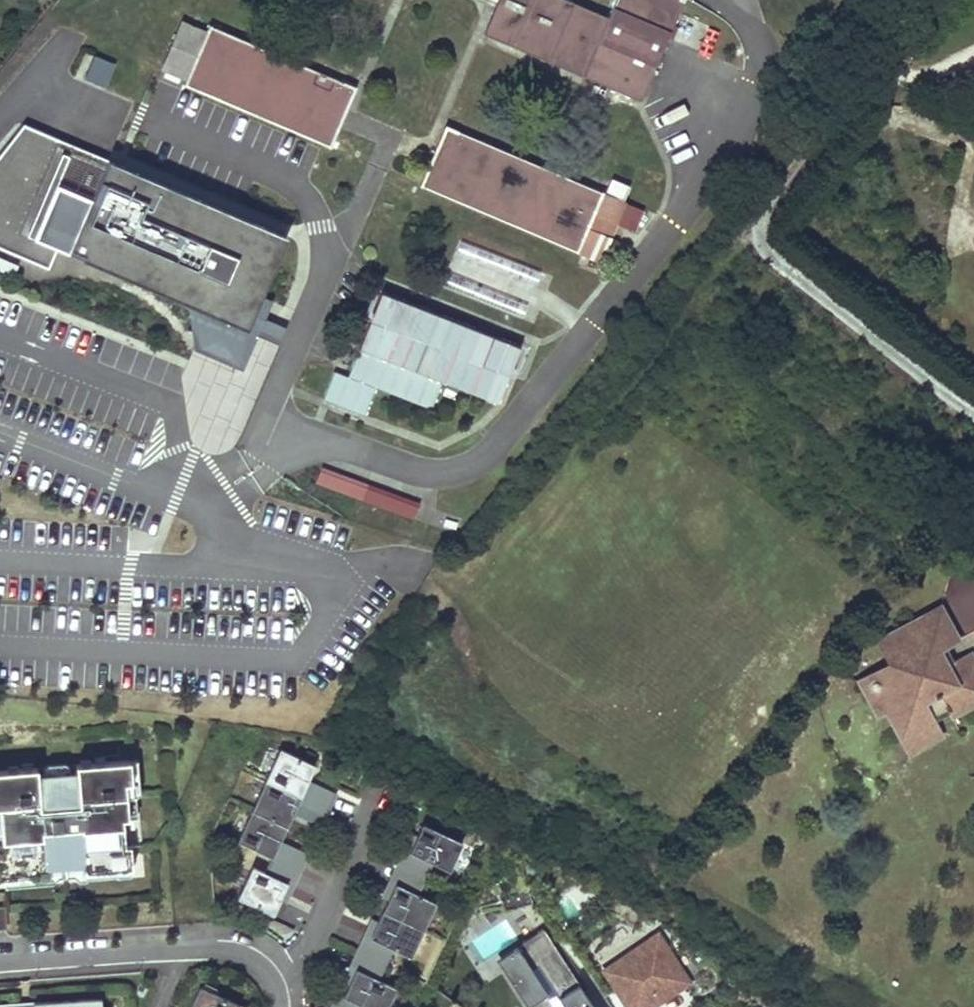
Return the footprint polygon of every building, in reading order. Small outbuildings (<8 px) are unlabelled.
[(561,0),(494,0),(479,36),(637,102),(679,0),(612,0),(605,19),(561,0)] [(201,37),(175,26),(157,69),(183,80),(180,86),(328,148),(340,119),(354,87),(206,25),(201,37)] [(107,85),(117,60),(94,51),(84,76),(107,85)] [(602,192),(441,123),(415,186),(599,266),(610,238),(623,207),(599,198),(602,192)] [(20,125),(0,151),(0,249),(45,269),(53,249),(66,255),(68,251),(78,255),(77,259),(183,304),(242,327),(256,293),(281,234),(20,125)] [(966,257),(973,258),(973,222),(971,222),(966,257)] [(538,279),(541,269),(461,241),(447,281),(469,289),(473,278),(503,289),(510,269),(538,279)] [(268,298),(256,293),(242,327),(183,304),(188,349),(237,370),(253,334),(266,340),(274,323),(260,317),(268,298)] [(501,402),(524,341),(401,293),(370,375),(435,402),(443,378),(501,402)] [(414,518),(420,500),(320,466),(314,484),(414,518)] [(962,568),(933,606),(973,636),(973,634),(973,577),(962,568)] [(946,653),(928,620),(907,631),(925,664),(946,653)] [(925,664),(907,631),(866,653),(879,677),(847,694),(865,726),(872,722),(880,718),(885,727),(893,722),(904,742),(921,733),(936,725),(937,729),(973,709),(973,699),(956,666),(933,679),(917,687),(909,673),(925,664)] [(933,679),(925,664),(909,673),(917,687),(933,679)] [(904,742),(893,722),(885,727),(880,718),(872,722),(896,764),(928,747),(921,733),(904,742)] [(314,764),(279,748),(265,779),(298,795),(307,779),(314,764)] [(36,775),(35,769),(0,772),(0,807),(9,807),(11,823),(0,824),(0,839),(0,845),(0,879),(34,877),(44,876),(44,867),(83,864),(83,873),(129,869),(131,869),(130,859),(124,860),(121,832),(127,832),(126,811),(124,797),(131,796),(128,761),(74,765),(75,772),(36,775)] [(74,765),(35,769),(36,775),(75,772),(74,765)] [(298,795),(265,779),(250,809),(284,825),(291,811),(298,795)] [(326,809),(335,792),(307,779),(298,795),(326,809)] [(291,811),(319,825),(326,809),(298,795),(291,811)] [(11,823),(9,807),(0,807),(0,824),(11,823)] [(250,809),(235,839),(269,855),(278,839),(284,825),(250,809)] [(446,872),(459,845),(419,825),(414,836),(406,852),(429,863),(446,872)] [(414,836),(408,833),(393,865),(422,879),(429,863),(406,852),(414,836)] [(297,869),(306,853),(278,839),(269,855),(297,869)] [(275,898),(282,901),(297,869),(269,855),(262,870),(284,881),(275,898)] [(34,877),(34,885),(52,883),(56,878),(72,876),(77,881),(130,877),(129,869),(83,873),(83,864),(44,867),(44,876),(34,877)] [(249,864),(234,895),(268,912),(275,898),(284,881),(262,870),(249,864)] [(393,865),(378,896),(384,900),(391,883),(414,894),(422,879),(393,865)] [(414,894),(391,883),(384,900),(379,911),(418,930),(431,902),(414,894)] [(521,895),(495,905),(499,916),(525,906),(521,895)] [(388,948),(405,956),(418,930),(379,911),(373,921),(366,937),(388,948)] [(373,921),(367,918),(352,949),(381,963),(388,948),(366,937),(373,921)] [(538,931),(518,946),(528,960),(523,964),(521,962),(501,976),(523,1006),(592,1006),(538,931)] [(653,937),(602,973),(627,1006),(632,1006),(679,973),(653,937)] [(518,946),(492,964),(501,976),(521,962),(523,964),(528,960),(518,946)] [(352,949),(336,981),(342,984),(350,968),(373,978),(381,963),(352,949)] [(337,995),(360,1006),(361,1006),(381,1006),(390,987),(373,978),(350,968),(342,984),(337,995)] [(679,973),(632,1006),(644,1006),(683,979),(679,973)] [(201,984),(191,1006),(247,1006),(201,984)] [(331,993),(324,1006),(360,1006),(337,995),(331,993)] [(100,998),(31,1003),(32,1006),(101,1006),(100,998)]
